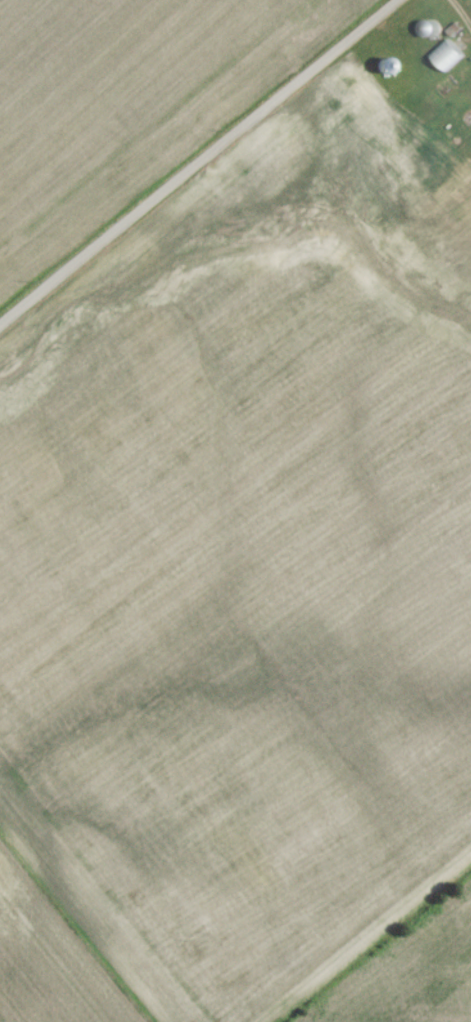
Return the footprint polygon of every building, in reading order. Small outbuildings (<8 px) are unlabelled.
[(431,60),(448,77),(465,60),(448,43),(431,60)]
